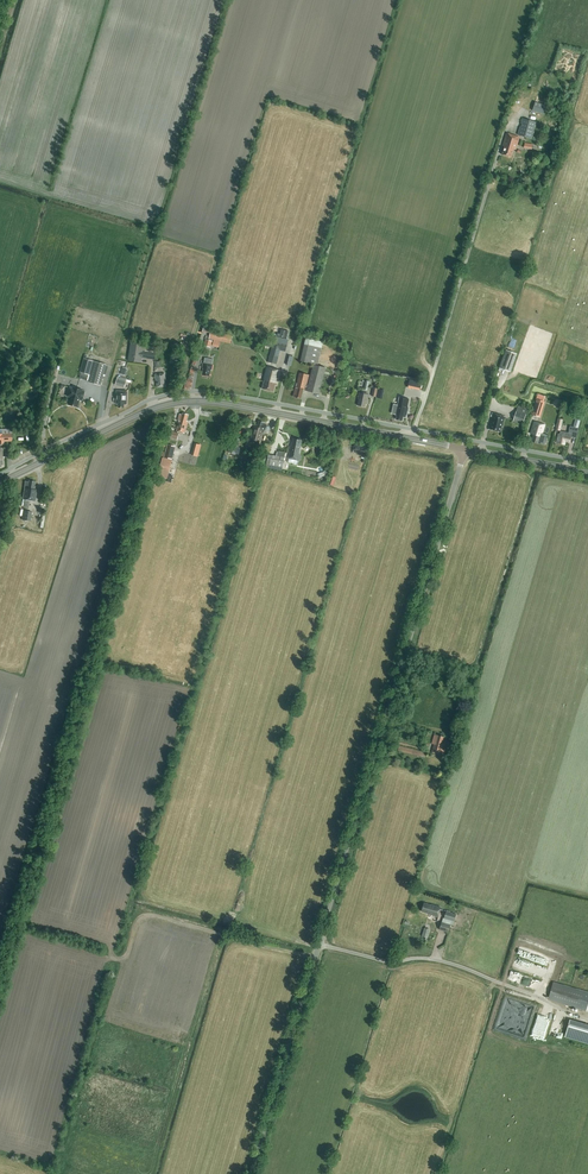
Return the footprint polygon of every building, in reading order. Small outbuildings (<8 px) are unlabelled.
[(544,114),(547,106),(535,102),(533,110),(544,114)] [(536,122),(522,118),(521,123),(522,123),(521,127),(520,127),(518,135),(531,139),(536,122)] [(516,149),(520,137),(507,133),(503,145),(505,146),(502,154),(511,157),(514,149),(516,149)] [(288,331),(281,329),(280,334),(277,333),(277,336),(287,338),(288,331)] [(206,339),(204,346),(211,347),(211,346),(216,348),(217,345),(215,344),(216,342),(212,341),(213,339),(230,343),(232,336),(211,331),(209,338),(209,339),(209,340),(206,339)] [(324,348),(325,342),(306,337),(300,361),(310,364),(310,365),(313,366),(308,386),(307,386),(310,375),(300,372),(293,397),(301,399),(303,390),(319,394),(326,367),(317,365),(321,348),(324,348)] [(274,338),(268,362),(277,364),(281,350),(285,351),(288,342),(274,338)] [(155,360),(156,353),(143,351),(144,344),(131,342),(128,361),(141,362),(142,358),(155,360)] [(510,372),(517,354),(506,349),(499,368),(510,372)] [(90,375),(94,361),(84,358),(80,372),(90,375)] [(213,364),(213,359),(205,358),(204,363),(203,362),(202,368),(203,368),(202,375),(210,376),(211,369),(212,369),(213,364)] [(101,385),(106,365),(94,361),(90,375),(88,382),(101,385)] [(277,385),(280,370),(267,367),(264,379),(265,379),(262,389),(274,392),(275,385),(277,385)] [(166,386),(165,381),(166,381),(165,374),(155,375),(156,381),(157,387),(166,386)] [(124,387),(127,378),(118,376),(115,385),(124,387)] [(73,388),(70,387),(67,396),(71,397),(69,405),(79,407),(80,400),(83,401),(86,391),(83,390),(83,389),(74,387),(73,388)] [(127,404),(127,391),(117,391),(116,404),(118,404),(118,407),(124,407),(124,404),(127,404)] [(368,400),(369,395),(360,393),(358,398),(359,399),(358,405),(365,407),(367,400),(368,400)] [(406,420),(410,399),(398,397),(395,412),(397,413),(396,420),(402,421),(402,420),(406,420)] [(540,417),(545,401),(536,399),(531,414),(540,417)] [(523,424),(528,408),(519,405),(516,410),(513,421),(523,424)] [(500,414),(494,412),(491,424),(492,424),(490,429),(501,432),(502,427),(503,427),(505,416),(500,415),(500,414)] [(186,421),(188,415),(183,413),(182,415),(180,414),(178,419),(179,419),(176,431),(177,431),(177,432),(171,430),(169,438),(178,440),(180,432),(185,433),(188,421),(186,421)] [(265,431),(267,425),(264,424),(265,423),(259,421),(258,425),(255,424),(250,440),(260,444),(264,430),(265,431)] [(544,445),(547,435),(542,433),(545,425),(534,422),(530,433),(534,435),(532,441),(544,445)] [(0,444),(3,444),(3,441),(12,441),(11,428),(2,429),(2,435),(0,435),(0,467),(1,466),(1,465),(3,465),(2,448),(0,448),(0,444)] [(570,442),(572,433),(561,431),(560,434),(559,434),(557,442),(559,443),(565,445),(566,441),(570,442)] [(240,446),(242,439),(232,437),(228,451),(240,454),(241,447),(240,446)] [(300,447),(302,440),(293,438),(292,446),(291,446),(289,457),(288,462),(298,464),(298,459),(299,459),(301,448),(300,447)] [(270,453),(273,444),(263,441),(261,450),(270,453)] [(172,459),(176,446),(168,444),(164,457),(172,459)] [(282,466),(285,453),(277,451),(276,455),(268,454),(267,464),(282,466)] [(167,479),(172,460),(163,457),(158,476),(167,479)] [(34,489),(35,481),(29,480),(29,481),(25,481),(24,488),(25,488),(23,499),(24,499),(23,507),(29,508),(30,500),(35,501),(37,489),(34,489)] [(31,521),(33,511),(24,510),(22,520),(31,521)] [(444,753),(446,744),(442,743),(444,736),(434,734),(431,743),(434,744),(431,752),(440,755),(441,753),(444,753)] [(425,758),(426,752),(399,745),(398,751),(425,758)] [(431,905),(424,903),(422,911),(429,913),(429,914),(438,916),(440,907),(431,904),(431,905)] [(454,920),(456,913),(446,911),(445,918),(447,918),(452,920),(454,920)] [(440,929),(448,932),(452,920),(447,918),(446,923),(442,922),(440,929)] [(425,927),(422,936),(428,938),(431,929),(425,927)] [(553,982),(548,999),(586,1010),(587,1006),(587,992),(553,982)] [(570,1019),(565,1037),(587,1043),(587,1024),(570,1019)]
